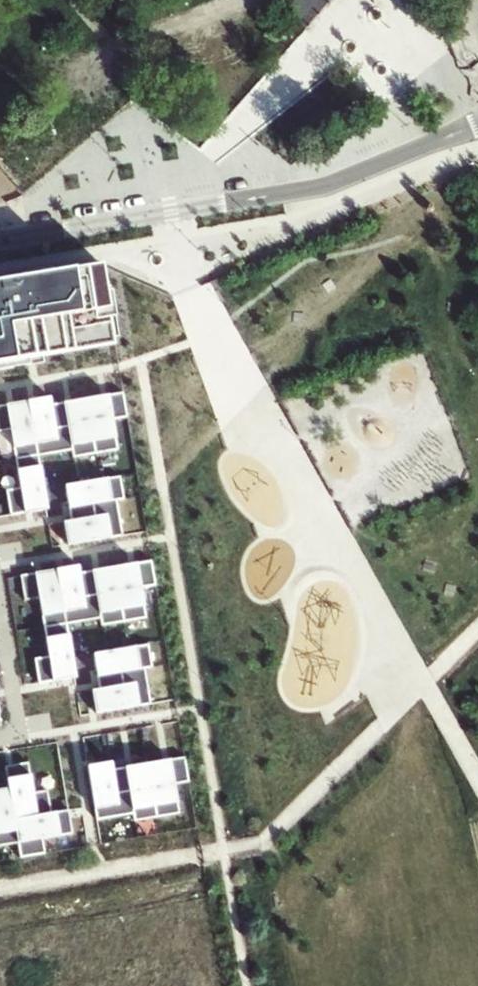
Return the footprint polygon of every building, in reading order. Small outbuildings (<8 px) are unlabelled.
[(115,345),(102,266),(0,283),(0,364),(115,345)] [(50,398),(0,406),(0,432),(10,431),(20,489),(6,491),(10,516),(47,510),(38,457),(71,451),(72,459),(117,451),(112,421),(127,418),(123,394),(51,406),(50,398)] [(123,496),(120,473),(65,482),(70,517),(63,518),(67,542),(121,533),(116,497),(123,496)] [(77,562),(19,571),(23,598),(37,595),(47,653),(32,656),(37,681),(74,675),(65,621),(98,616),(99,623),(144,616),(139,585),(154,583),(150,558),(78,570),(77,562)] [(151,665),(147,642),(92,651),(98,686),(90,687),(94,711),(149,702),(143,666),(151,665)] [(68,811),(50,814),(46,791),(32,794),(28,766),(5,769),(8,791),(0,792),(0,843),(16,841),(18,856),(43,852),(41,837),(71,833),(68,811)]
